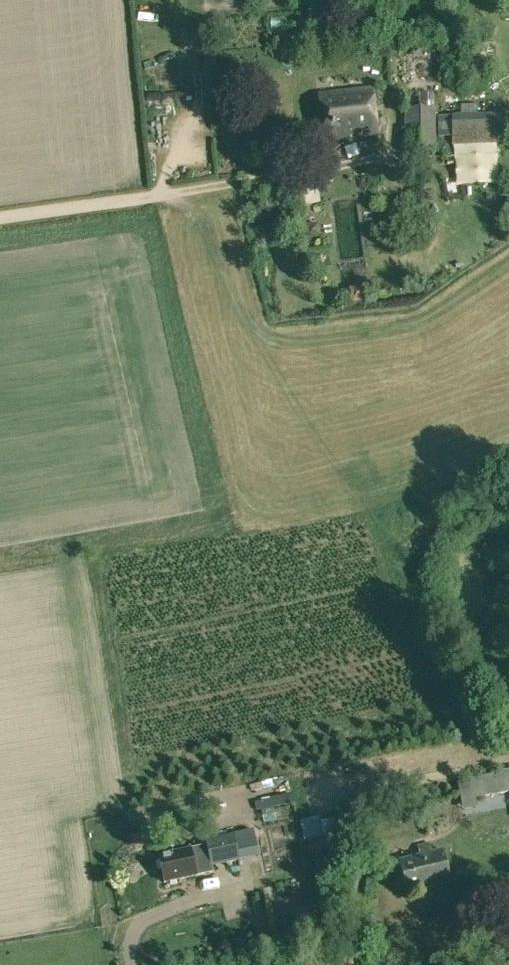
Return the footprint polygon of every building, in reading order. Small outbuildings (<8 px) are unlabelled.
[(372,89),(318,95),(323,142),(377,136),(372,89)] [(419,93),(419,109),(432,109),(433,93),(419,93)] [(419,109),(405,109),(405,151),(436,151),(436,109),(432,109),(419,109)] [(500,115),(451,117),(451,137),(452,145),(501,143),(500,115)] [(451,137),(451,117),(439,117),(440,137),(451,137)] [(366,205),(348,206),(350,264),(369,263),(366,205)] [(508,793),(508,772),(456,781),(461,802),(508,793)] [(300,821),(303,840),(316,838),(312,819),(300,821)] [(212,866),(238,860),(233,835),(216,839),(217,843),(190,849),(190,850),(159,856),(164,883),(195,876),(196,877),(213,873),(212,866)] [(417,846),(420,857),(400,862),(407,892),(450,882),(442,850),(432,852),(430,843),(417,846)] [(233,948),(242,947),(241,939),(232,941),(233,948)]
